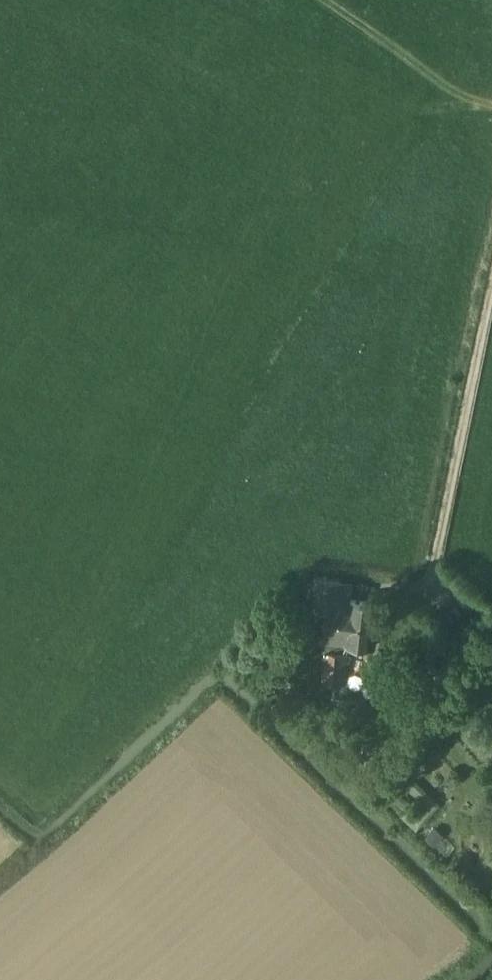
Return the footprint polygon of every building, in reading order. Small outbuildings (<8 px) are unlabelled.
[(313,609),(327,611),(323,641),(327,641),(326,650),(325,650),(322,681),(344,684),(349,644),(373,647),(378,602),(351,599),(351,602),(339,600),(341,579),(317,577),(313,609)] [(425,836),(434,844),(445,834),(435,825),(425,836)]
